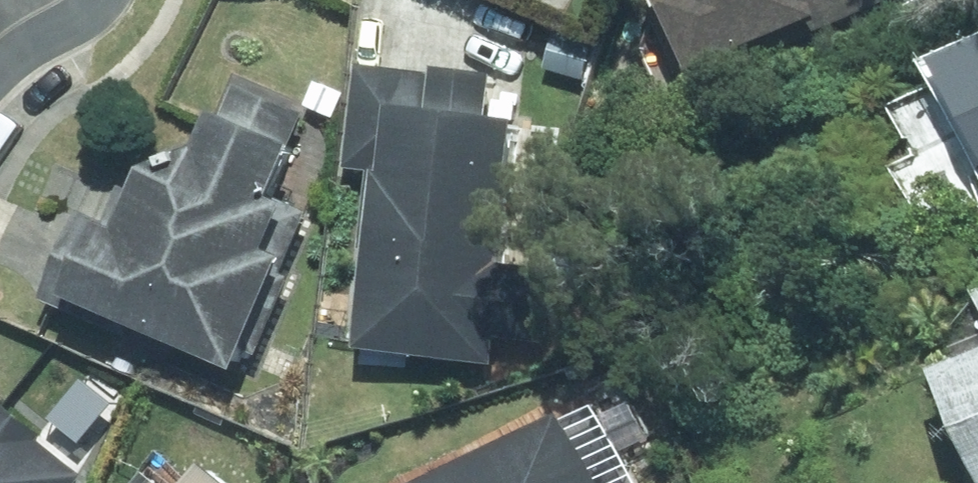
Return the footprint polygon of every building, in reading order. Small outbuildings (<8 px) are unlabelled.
[(903,0),(655,0),(653,4),(696,95),(903,0)] [(950,63),(977,122),(977,50),(950,63)] [(508,111),(511,73),(454,68),(453,76),(366,68),(355,178),(363,178),(347,346),(501,361),(505,324),(552,328),(558,268),(527,265),(541,114),(508,111)] [(330,111),(235,70),(214,118),(226,123),(204,175),(168,160),(151,198),(130,189),(86,290),(255,363),(321,210),(292,198),(330,111)] [(944,374),(977,452),(977,359),(944,374)] [(96,475),(9,405),(0,416),(0,482),(89,482),(96,475)] [(422,480),(423,482),(613,482),(591,420),(422,480)] [(174,458),(155,482),(207,482),(174,458)] [(227,464),(213,482),(252,482),(227,464)]
